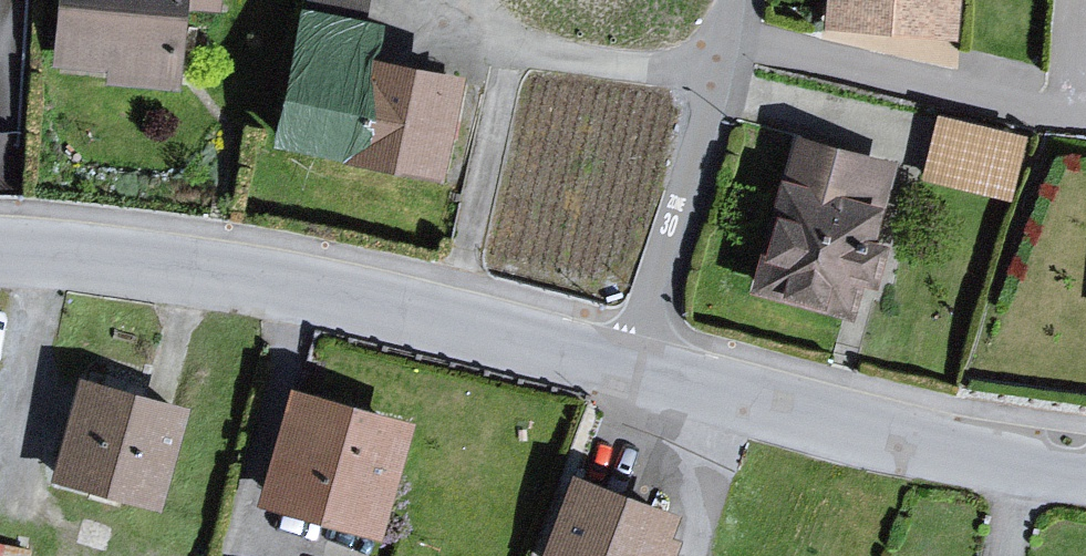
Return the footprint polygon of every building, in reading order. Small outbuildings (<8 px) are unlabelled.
[(62,60),(116,64),(115,76),(175,80),(181,3),(220,6),(221,0),(66,0),(62,60)] [(819,44),(965,54),(969,0),(821,0),(819,44)] [(374,28),(310,14),(284,136),(438,168),(455,86),(366,67),(374,28)] [(1027,138),(934,117),(915,181),(1009,207),(1027,138)] [(893,165),(785,138),(744,259),(751,267),(744,293),(840,323),(850,289),(859,294),(870,255),(863,252),(893,165)] [(183,411),(71,382),(49,481),(158,513),(183,411)] [(406,423),(279,391),(248,510),(376,547),(406,423)] [(559,473),(534,555),(658,555),(670,517),(559,473)] [(30,539),(0,532),(0,555),(26,555),(30,539)]
